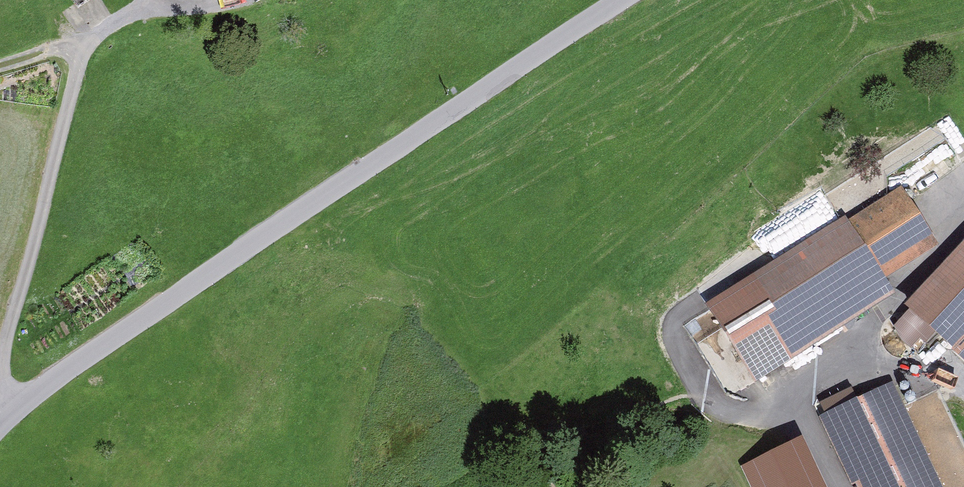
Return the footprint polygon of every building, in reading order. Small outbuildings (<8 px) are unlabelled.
[(894,296),(886,281),(937,250),(900,190),(709,306),(754,381),(894,296)] [(758,225),(773,254),(841,219),(826,190),(758,225)] [(907,308),(963,358),(963,244),(907,308)] [(823,414),(859,486),(939,486),(888,383),(823,414)]
